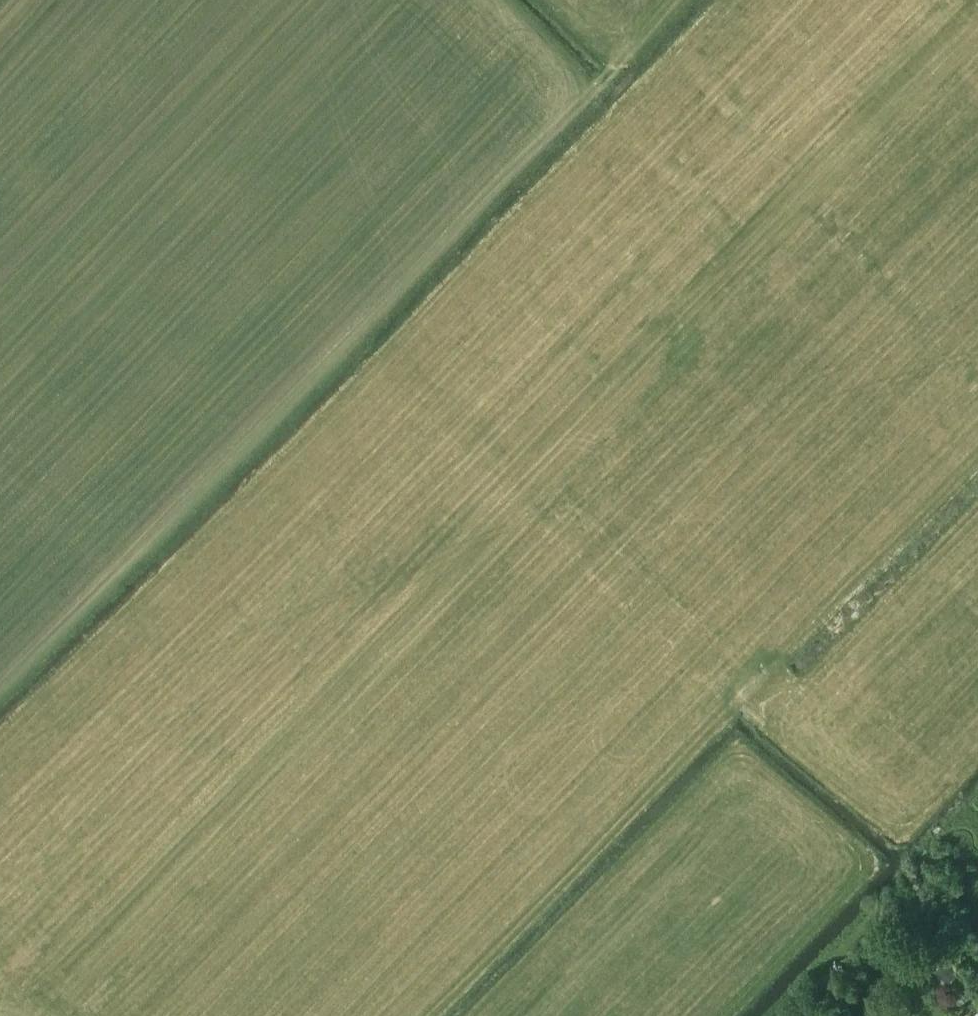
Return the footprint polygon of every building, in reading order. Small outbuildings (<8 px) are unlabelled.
[(935,969),(949,982),(956,974),(943,961),(935,969)]
